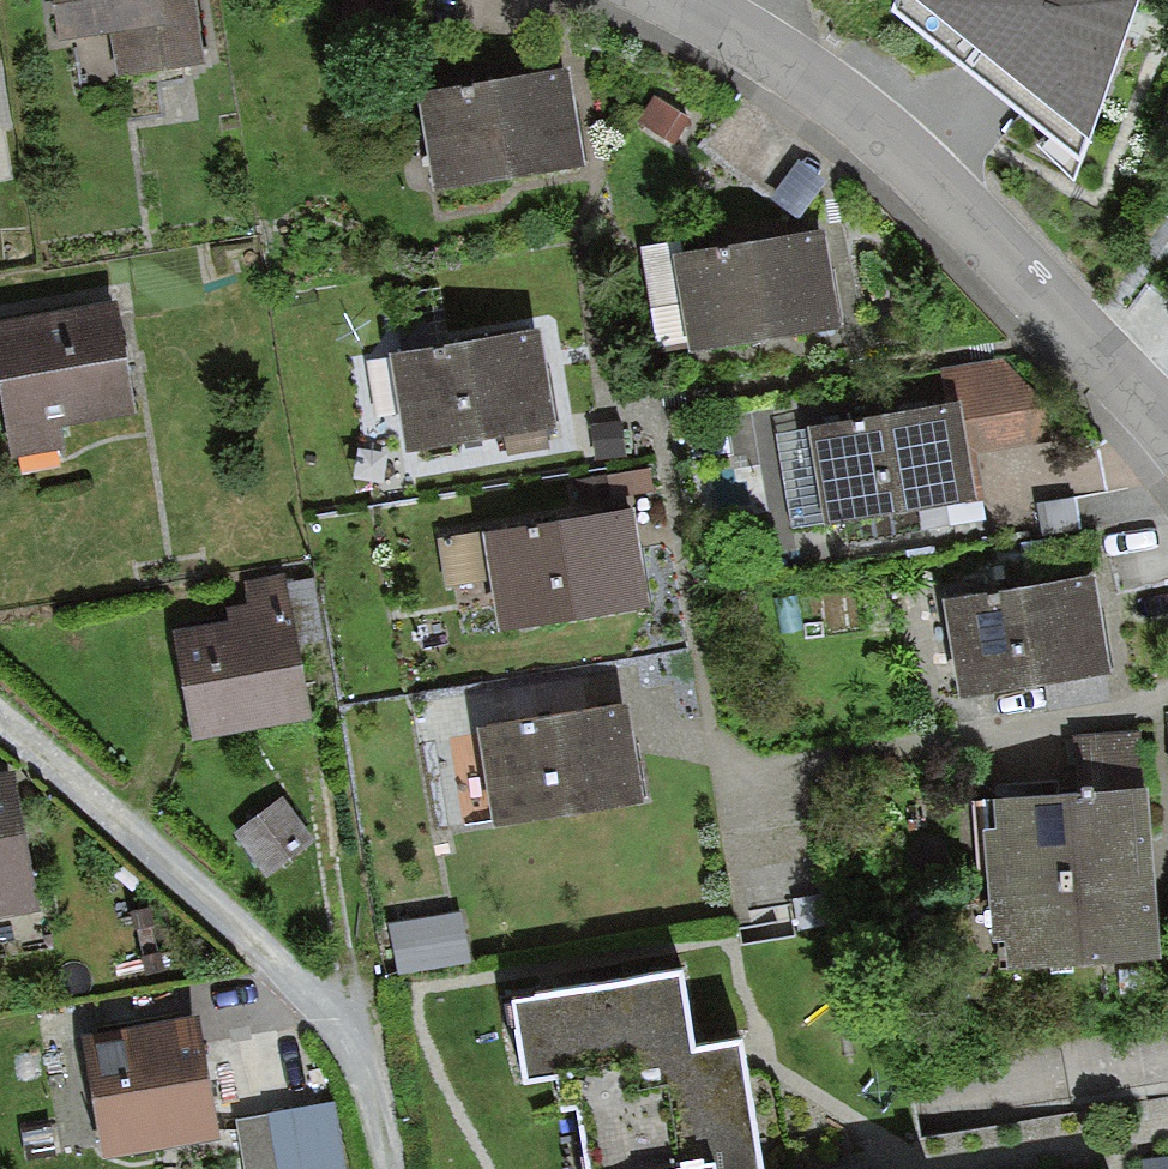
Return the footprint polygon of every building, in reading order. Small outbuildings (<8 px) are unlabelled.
[(69,108),(182,98),(174,0),(60,0),(69,108)] [(1130,0),(905,0),(899,20),(1076,166),(1130,0)] [(413,89),(429,195),(587,171),(570,65),(413,89)] [(654,97),(640,119),(674,140),(688,119),(654,97)] [(824,233),(674,256),(689,350),(838,327),(824,233)] [(6,464),(49,456),(43,425),(116,412),(99,313),(0,330),(0,430),(6,464)] [(528,342),(387,363),(400,454),(541,433),(528,342)] [(960,405),(808,428),(826,530),(975,505),(966,452),(1052,437),(1047,406),(1003,364),(955,371),(960,405)] [(771,416),(724,423),(731,468),(756,464),(770,550),(792,546),(771,416)] [(434,543),(440,584),(488,577),(497,638),(636,616),(620,514),(434,543)] [(233,622),(173,632),(191,738),(308,718),(284,576),(245,582),(249,604),(230,607),(233,622)] [(1091,578),(944,601),(960,697),(1106,673),(1091,578)] [(480,736),(495,823),(625,799),(609,713),(480,736)] [(1145,734),(1073,737),(1075,794),(1148,791),(1145,734)] [(1075,794),(995,799),(998,829),(983,830),(994,940),(1008,939),(1011,973),(1160,959),(1153,883),(1151,858),(1148,791),(1075,794)] [(285,795),(233,832),(267,879),(318,842),(285,795)] [(21,892),(0,802),(0,897),(21,892)] [(459,912),(388,926),(399,977),(469,962),(459,912)] [(559,1075),(564,1105),(586,1102),(597,1168),(766,1168),(743,1037),(702,1044),(689,966),(508,997),(523,1081),(559,1075)] [(194,1017),(79,1039),(103,1160),(217,1137),(194,1017)] [(335,1106),(240,1121),(247,1168),(349,1168),(335,1106)]
